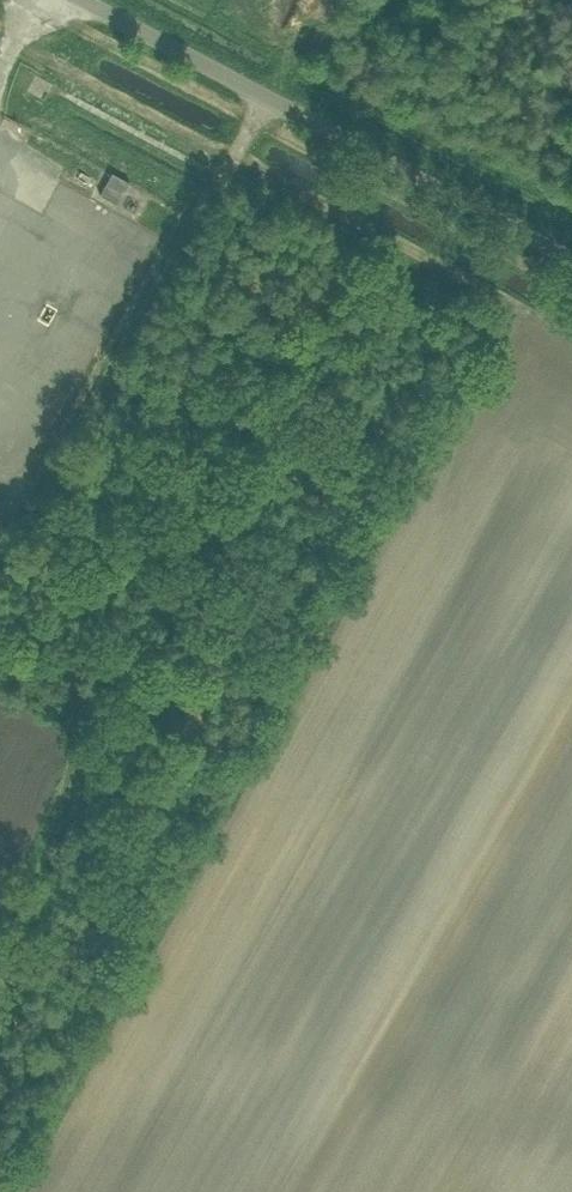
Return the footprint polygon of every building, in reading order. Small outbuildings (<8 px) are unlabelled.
[(99,195),(117,205),(129,183),(112,173),(99,195)]
